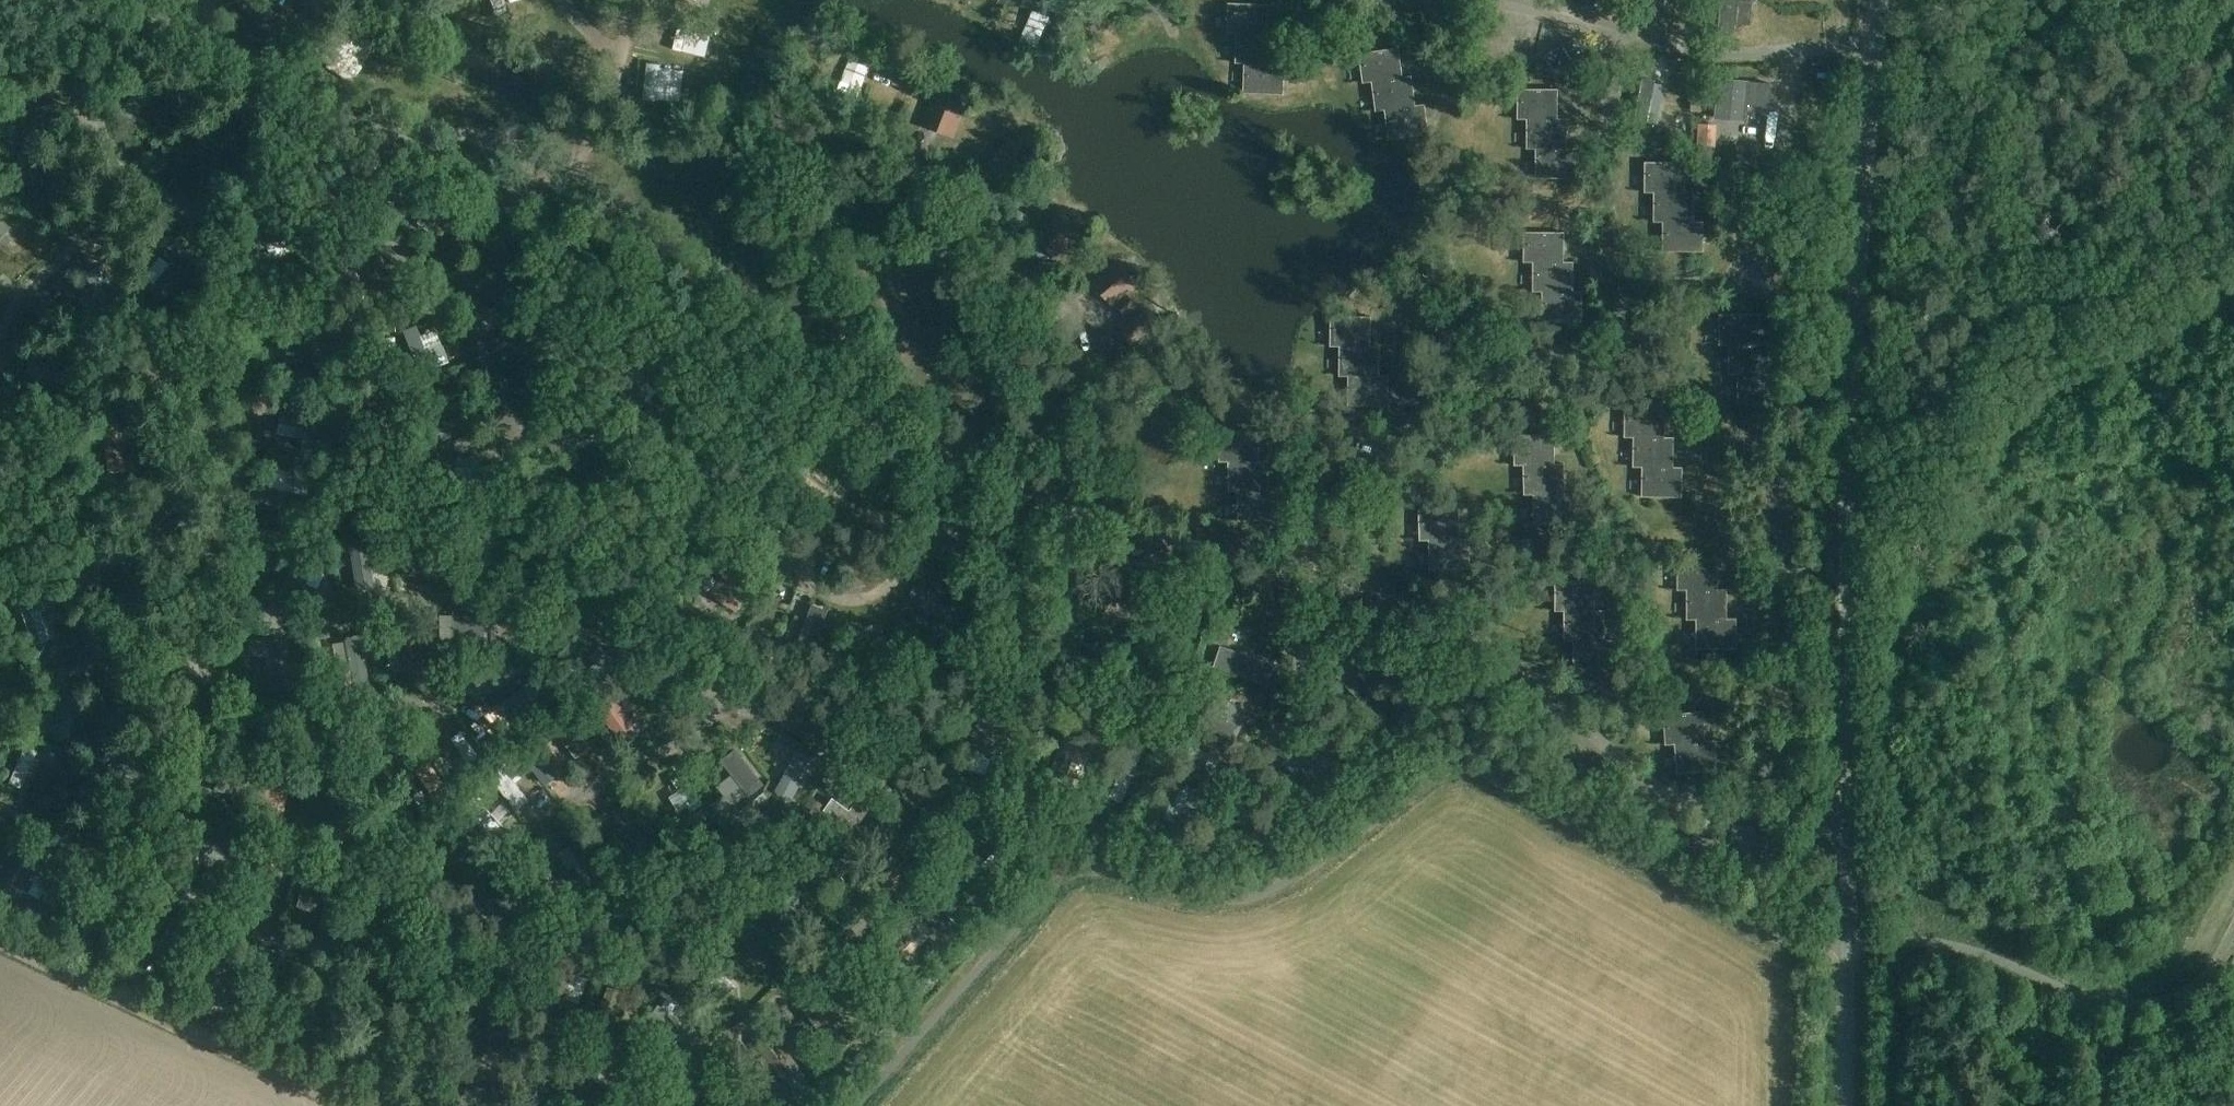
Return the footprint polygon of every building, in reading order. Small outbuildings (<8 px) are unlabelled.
[(1752,0),(1721,0),(1718,29),(1734,31),(1738,1),(1752,2),(1752,0)] [(1061,6),(1049,1),(1044,12),(1056,17),(1061,6)] [(1229,33),(1238,33),(1269,34),(1269,13),(1269,4),(1230,3),(1229,33)] [(327,69),(357,84),(383,35),(352,19),(327,69)] [(1277,34),(1269,34),(1238,33),(1237,63),(1245,63),(1277,64),(1277,49),(1277,34)] [(1373,81),(1404,77),(1400,47),(1360,53),(1364,82),(1373,81)] [(848,52),(834,82),(861,96),(876,66),(848,52)] [(1285,64),(1277,64),(1245,63),(1244,93),(1285,94),(1285,79),(1285,64)] [(643,92),(678,94),(679,66),(644,65),(643,92)] [(1377,111),(1386,110),(1416,105),(1412,76),(1404,77),(1373,81),(1377,111)] [(1772,89),(1773,85),(1719,80),(1716,118),(1747,121),(1748,106),(1771,108),(1772,89)] [(1528,119),(1558,118),(1559,89),(1519,89),(1519,119),(1528,119)] [(956,138),(968,107),(934,94),(922,125),(956,138)] [(1416,105),(1386,110),(1390,139),(1429,134),(1425,104),(1416,105)] [(1536,148),(1568,148),(1568,118),(1558,118),(1528,119),(1527,148),(1536,148)] [(1714,146),(1716,126),(1700,125),(1698,145),(1714,146)] [(1577,148),(1568,148),(1536,148),(1536,178),(1577,178),(1577,148)] [(1655,191),(1685,191),(1686,162),(1646,162),(1645,191),(1655,191)] [(1655,221),(1663,221),(1695,221),(1695,191),(1685,191),(1655,191),(1655,221)] [(436,198),(425,212),(436,221),(448,208),(436,198)] [(305,214),(292,221),(298,232),(311,225),(305,214)] [(1695,221),(1663,221),(1663,251),(1704,251),(1704,221),(1695,221)] [(1534,262),(1565,261),(1565,232),(1525,232),(1525,262),(1534,262)] [(1122,311),(1134,300),(1130,295),(1141,286),(1117,259),(1092,281),(1115,308),(1117,306),(1122,311)] [(1565,261),(1534,262),(1534,291),(1543,291),(1574,291),(1574,261),(1565,261)] [(404,280),(394,289),(402,300),(413,290),(404,280)] [(1574,291),(1543,291),(1543,321),(1583,322),(1583,291),(1574,291)] [(1134,300),(1122,311),(1126,316),(1115,325),(1138,351),(1164,330),(1141,303),(1138,305),(1134,300)] [(1729,344),(1760,343),(1760,314),(1720,314),(1720,344),(1729,344)] [(1332,346),(1341,346),(1372,346),(1372,317),(1332,316),(1332,346)] [(382,331),(394,331),(394,321),(382,321),(382,331)] [(415,348),(407,351),(414,371),(440,361),(427,328),(410,334),(415,348)] [(993,343),(982,348),(986,358),(997,354),(993,343)] [(1739,374),(1769,373),(1770,344),(1760,343),(1729,344),(1729,373),(1739,374)] [(1381,346),(1372,346),(1341,346),(1340,376),(1350,376),(1380,376),(1381,346)] [(1769,373),(1739,374),(1739,403),(1779,403),(1779,373),(1769,373)] [(1380,376),(1350,376),(1349,406),(1389,406),(1389,376),(1380,376)] [(420,415),(427,436),(462,426),(456,404),(420,415)] [(1634,437),(1666,437),(1666,407),(1625,406),(1625,437),(1634,437)] [(1229,461),(1260,460),(1260,431),(1220,431),(1220,461),(1229,461)] [(1525,465),(1555,463),(1555,434),(1515,435),(1516,465),(1525,465)] [(1643,467),(1674,467),(1674,437),(1666,437),(1634,437),(1634,467),(1643,467)] [(1260,460),(1229,461),(1230,491),(1239,491),(1270,490),(1270,460),(1260,460)] [(1555,463),(1525,465),(1525,494),(1534,494),(1565,493),(1564,463),(1555,463)] [(450,465),(435,466),(435,480),(450,480),(450,465)] [(1683,467),(1674,467),(1643,467),(1643,496),(1683,497),(1683,467)] [(1270,490),(1239,491),(1239,520),(1280,520),(1279,490),(1270,490)] [(1565,493),(1534,494),(1535,524),(1576,523),(1575,493),(1565,493)] [(502,499),(484,500),(485,511),(503,510),(502,499)] [(1429,540),(1461,538),(1460,509),(1419,510),(1420,540),(1429,540)] [(444,514),(430,515),(432,526),(445,524),(444,514)] [(1012,547),(1001,538),(993,548),(1003,557),(1012,547)] [(1461,538),(1429,540),(1430,569),(1472,568),(1471,538),(1461,538)] [(377,544),(379,562),(393,561),(391,542),(377,544)] [(329,546),(313,548),(314,558),(330,556),(329,546)] [(1678,589),(1687,589),(1718,588),(1718,559),(1678,560),(1678,589)] [(34,581),(47,588),(52,579),(39,572),(34,581)] [(1565,610),(1596,609),(1596,580),(1556,579),(1555,610),(1565,610)] [(1697,619),(1728,618),(1728,588),(1718,588),(1687,589),(1688,619),(1697,619)] [(1575,640),(1605,639),(1605,610),(1596,609),(1565,610),(1564,640),(1575,640)] [(1728,618),(1697,619),(1697,649),(1738,648),(1737,618),(1728,618)] [(425,622),(427,646),(448,644),(445,620),(425,622)] [(1212,638),(1223,643),(1229,632),(1218,627),(1212,638)] [(522,642),(536,652),(544,640),(530,630),(522,642)] [(1605,639),(1575,640),(1574,669),(1614,670),(1615,640),(1605,639)] [(491,654),(464,667),(470,679),(497,666),(491,654)] [(531,675),(542,687),(556,673),(545,662),(531,675)] [(389,664),(381,666),(385,680),(393,678),(389,664)] [(636,681),(627,669),(613,679),(622,691),(636,681)] [(342,672),(322,677),(328,703),(348,699),(342,672)] [(565,682),(555,685),(559,698),(569,695),(565,682)] [(838,694),(826,683),(816,694),(828,704),(838,694)] [(616,709),(625,702),(617,690),(594,705),(616,738),(630,728),(616,709)] [(576,698),(564,707),(571,716),(583,707),(576,698)] [(969,753),(1000,761),(1012,713),(981,705),(969,753)] [(1666,744),(1676,743),(1707,740),(1704,711),(1664,714),(1666,744)] [(97,726),(97,716),(86,716),(86,726),(97,726)] [(20,726),(25,738),(38,733),(33,721),(20,726)] [(560,722),(551,730),(569,752),(579,744),(560,722)] [(536,730),(546,741),(553,735),(543,724),(536,730)] [(449,732),(439,740),(453,757),(463,749),(449,732)] [(216,742),(200,738),(198,747),(213,752),(216,742)] [(1707,740),(1676,743),(1678,773),(1718,769),(1715,739),(1707,740)] [(9,794),(28,754),(13,747),(0,773),(0,790),(9,794)] [(514,747),(506,754),(515,766),(524,759),(514,747)] [(787,749),(770,783),(784,790),(801,757),(787,749)] [(75,754),(60,751),(57,764),(72,767),(75,754)] [(531,756),(509,776),(525,794),(547,774),(531,756)] [(482,780),(505,811),(521,799),(499,768),(482,780)] [(674,778),(657,790),(673,813),(690,801),(674,778)] [(812,796),(803,809),(814,817),(823,805),(812,796)] [(795,809),(784,802),(779,810),(790,817),(795,809)] [(243,815),(240,826),(251,829),(254,818),(243,815)] [(1774,866),(1779,828),(1734,822),(1732,841),(1695,836),(1692,855),(1774,866)] [(296,842),(299,829),(289,826),(286,840),(296,842)] [(221,829),(216,839),(226,844),(231,833),(221,829)] [(346,860),(331,856),(327,870),(341,875),(346,860)] [(627,858),(618,856),(615,868),(624,870),(627,858)] [(76,867),(64,862),(57,877),(69,882),(76,867)] [(418,868),(408,879),(420,889),(429,879),(418,868)] [(593,890),(581,899),(587,907),(599,898),(593,890)] [(747,909),(757,899),(747,890),(738,899),(747,909)] [(75,913),(62,906),(56,918),(68,924),(75,913)] [(936,928),(930,935),(941,946),(948,939),(936,928)] [(144,936),(131,929),(126,940),(139,947),(144,936)] [(886,973),(878,981),(888,992),(896,984),(886,973)] [(178,1002),(180,997),(183,989),(172,984),(168,992),(166,997),(178,1002)] [(806,1028),(789,1041),(800,1055),(816,1042),(806,1028)] [(762,1092),(773,1105),(787,1105),(788,1105),(772,1085),(762,1092)]
